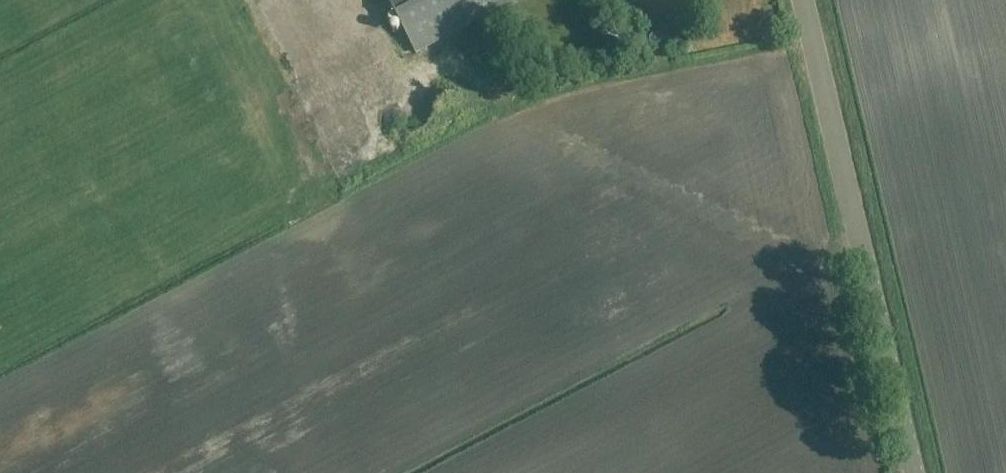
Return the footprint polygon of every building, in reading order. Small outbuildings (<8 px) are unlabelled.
[(475,21),(516,0),(387,0),(413,52),(475,21)]
